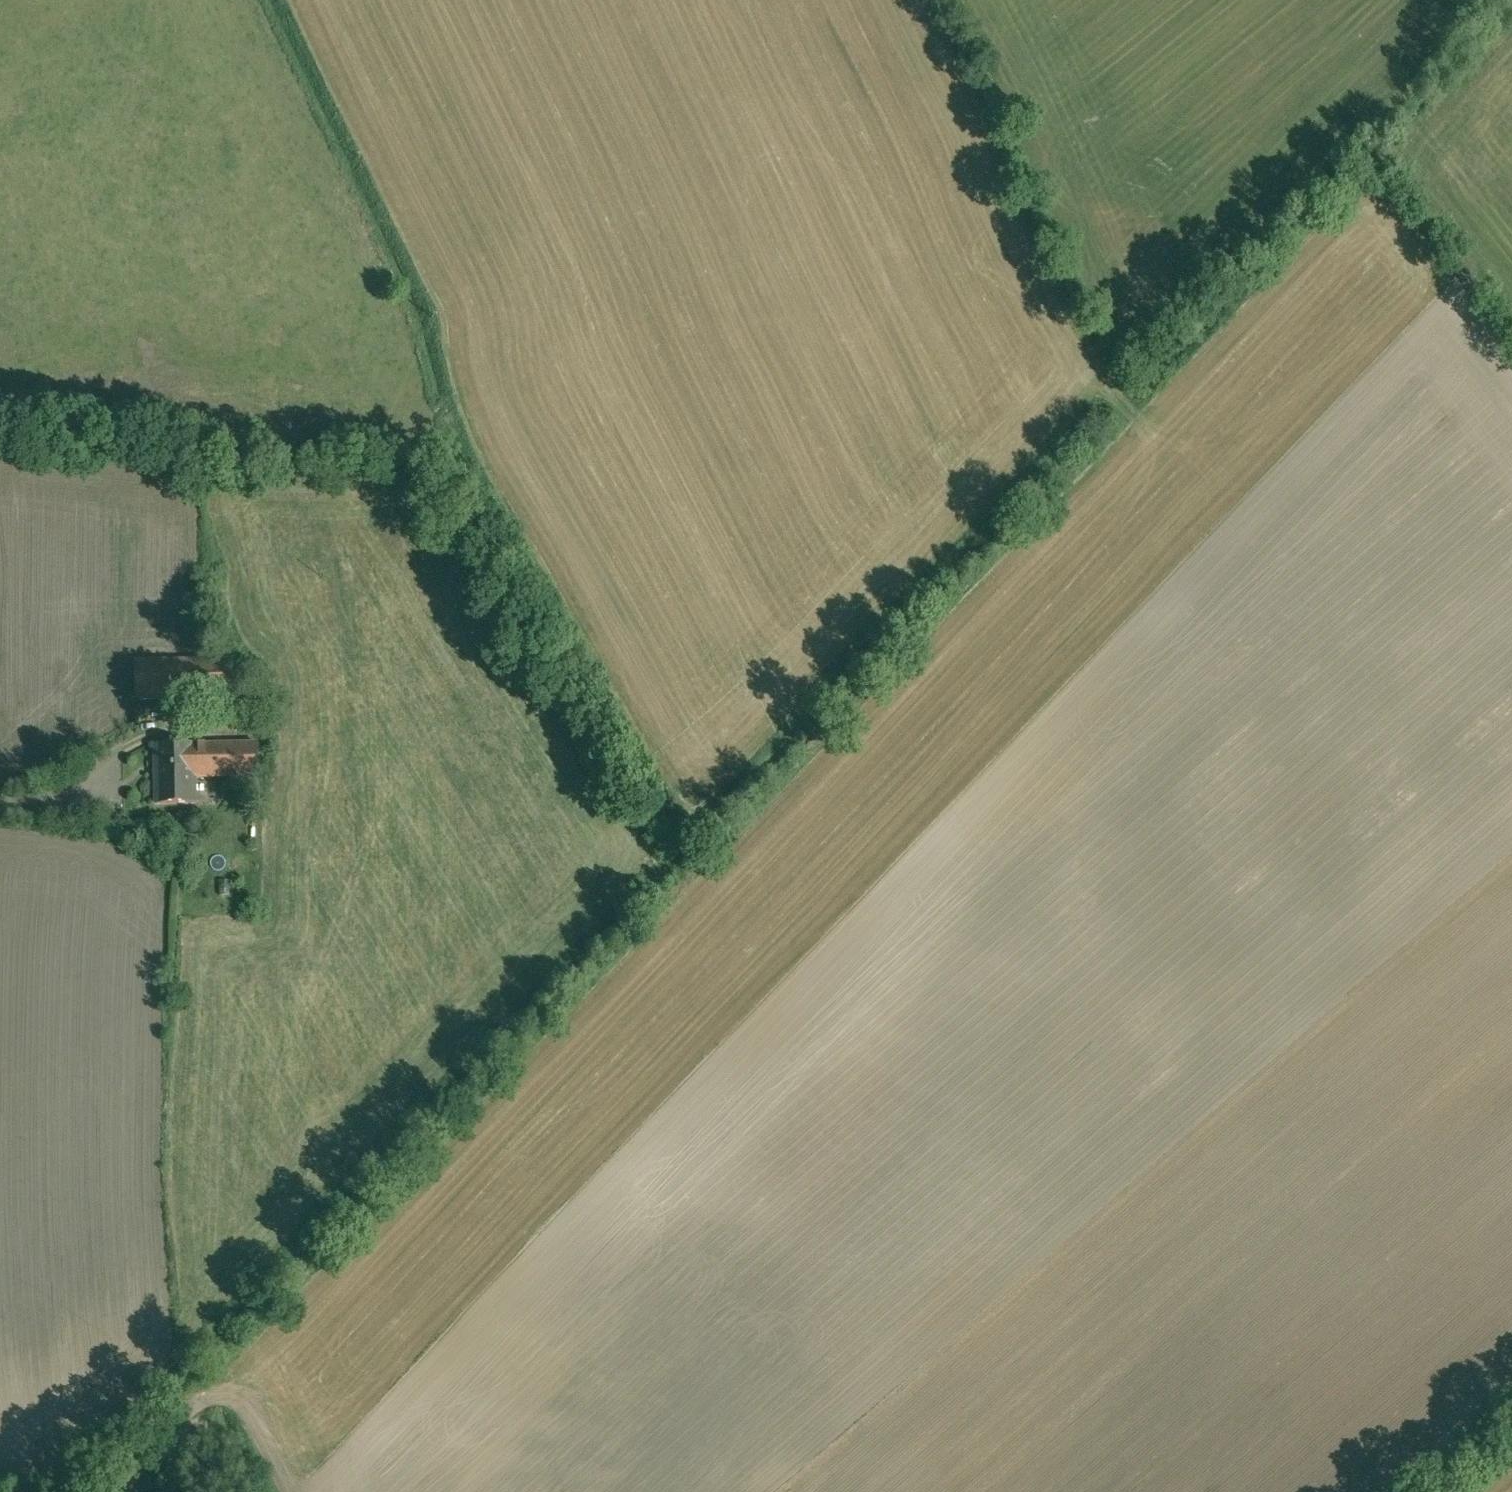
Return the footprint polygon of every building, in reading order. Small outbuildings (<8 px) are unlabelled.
[(224,661),(194,661),(194,660),(134,661),(135,698),(194,699),(194,698),(253,697),(253,669),(224,670),(224,661)] [(258,743),(193,745),(194,777),(258,776),(258,743)] [(193,745),(193,744),(155,745),(157,804),(195,803),(194,778),(194,777),(193,745)]
